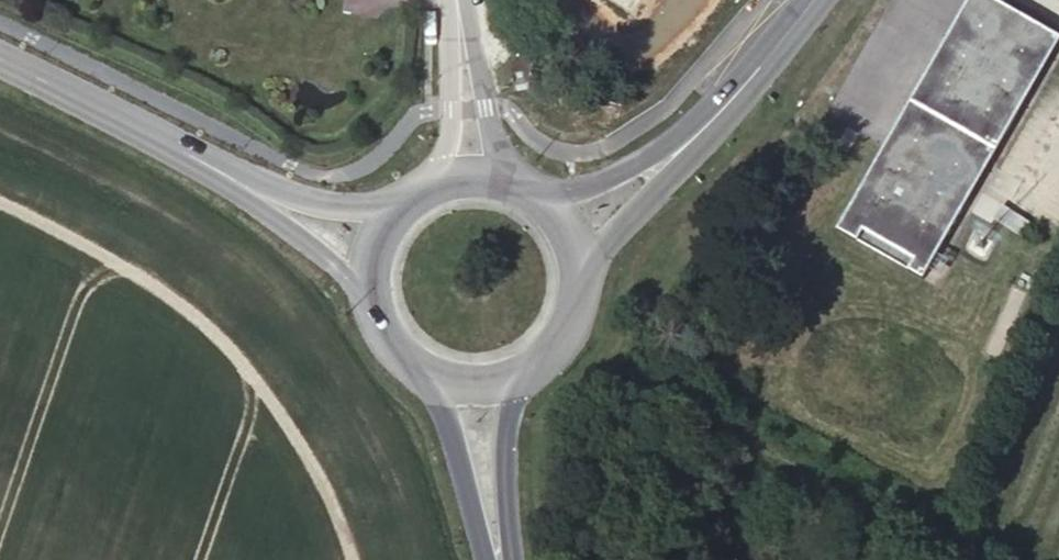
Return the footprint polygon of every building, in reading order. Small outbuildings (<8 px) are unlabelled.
[(992,0),(979,0),(870,193),(859,187),(835,230),(921,279),(1058,37),(992,0)] [(525,35),(517,25),(506,35),(515,45),(525,35)] [(999,204),(991,218),(1014,232),(1023,217),(999,204)]
